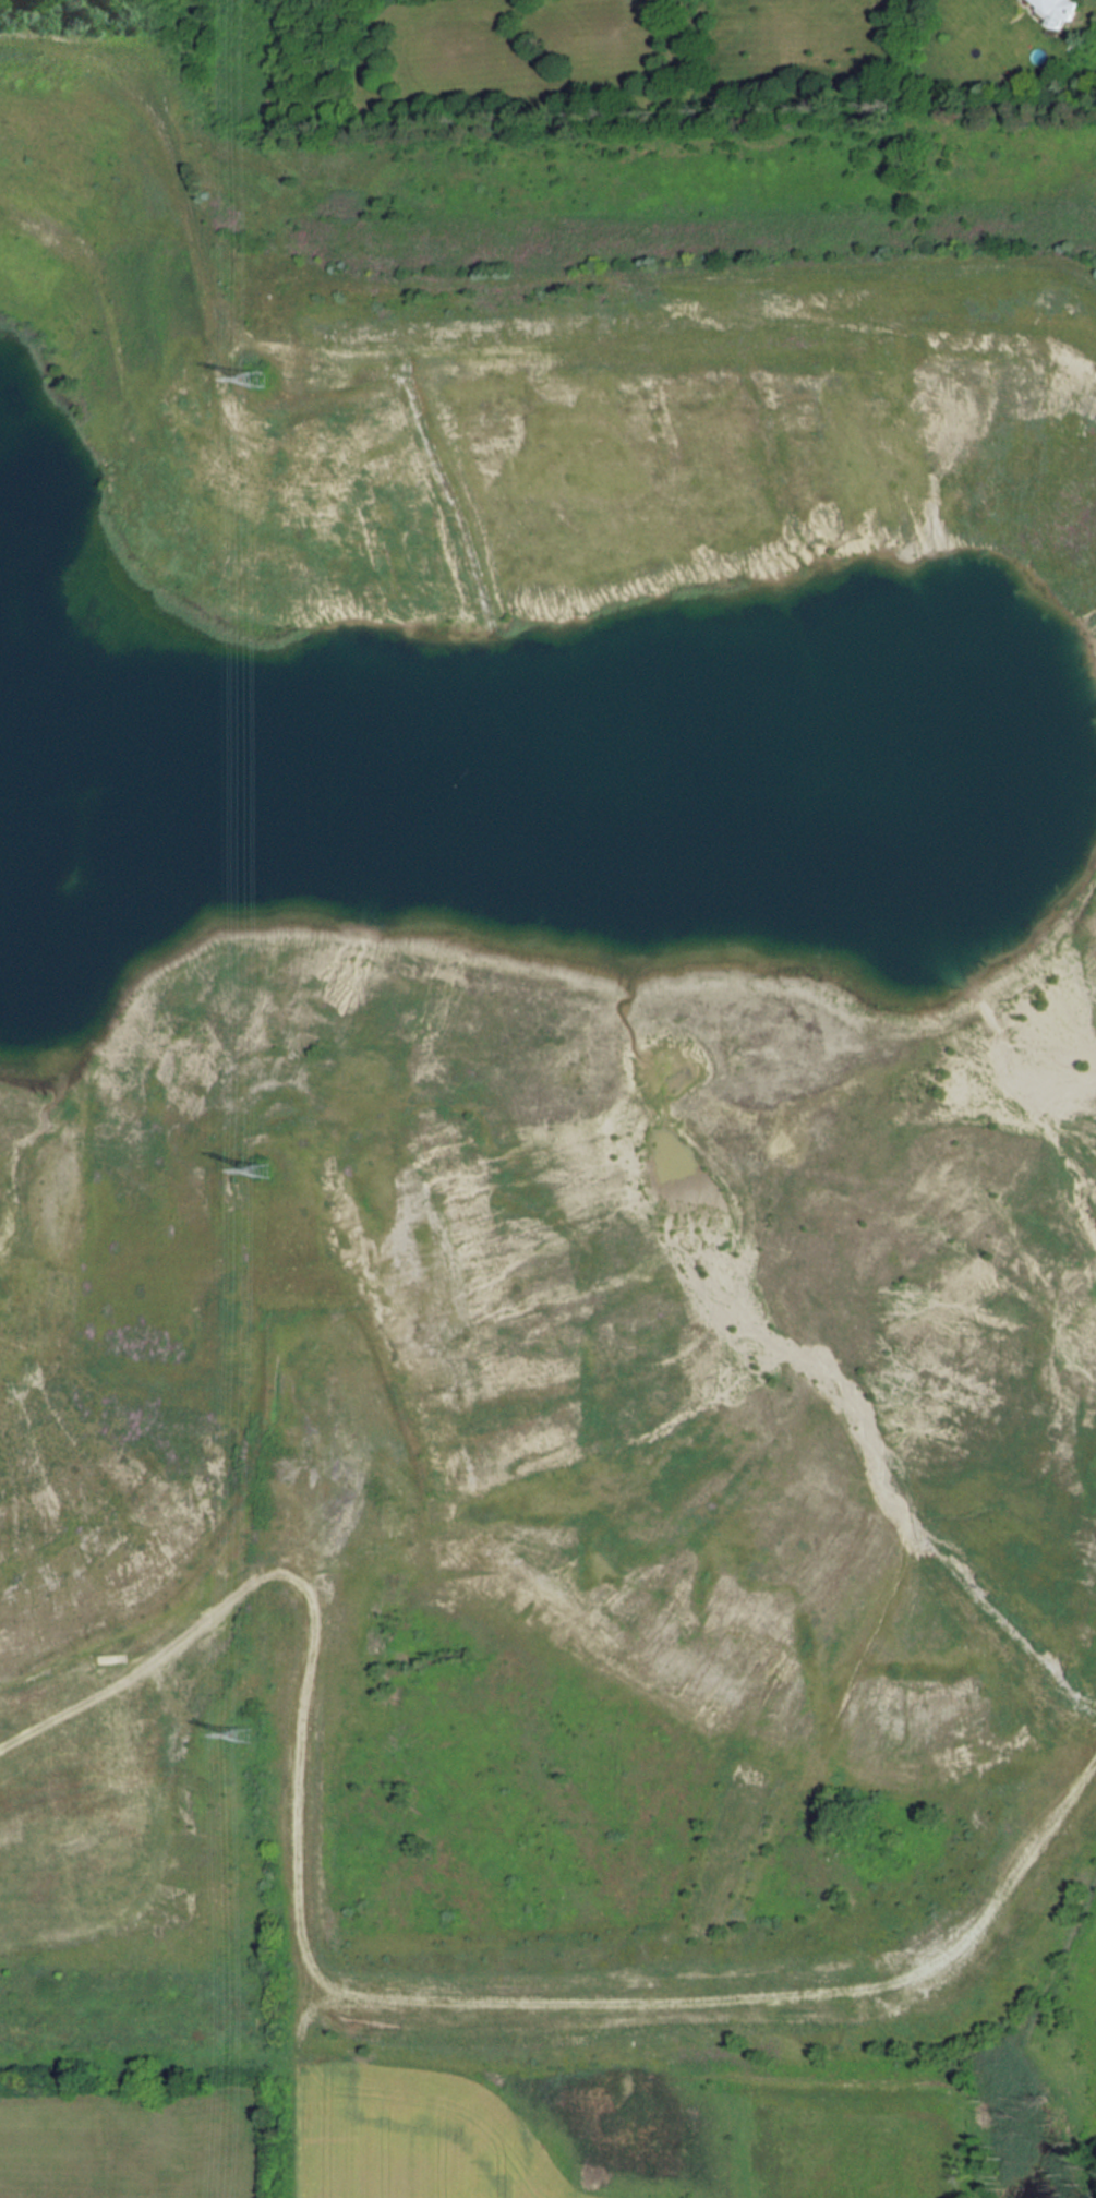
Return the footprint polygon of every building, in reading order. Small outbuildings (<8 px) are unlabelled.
[(1047,10),(1047,23),(1056,33),(1088,0),(1026,0),(1047,10)]
